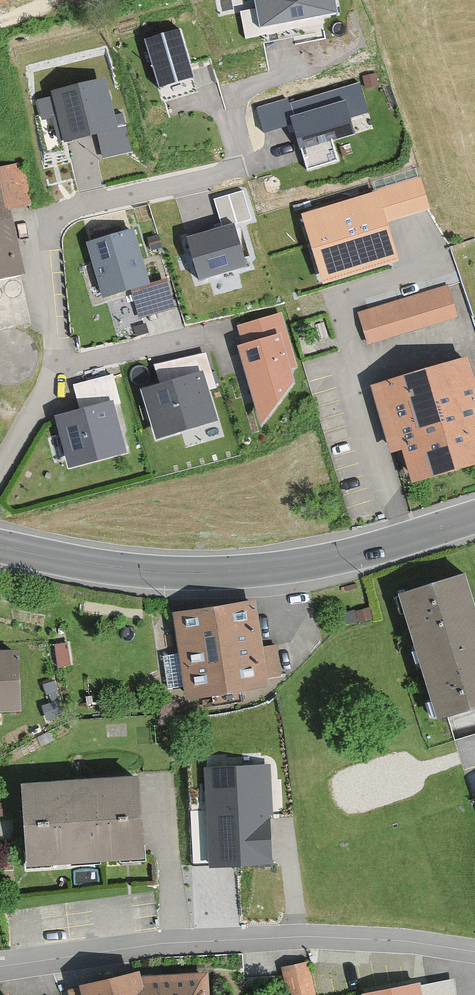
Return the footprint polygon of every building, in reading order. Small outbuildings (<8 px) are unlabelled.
[(333,0),(253,0),(260,34),(337,18),(333,0)] [(196,84),(180,32),(145,43),(161,95),(196,84)] [(105,81),(52,95),(65,148),(119,134),(105,81)] [(369,116),(359,84),(289,105),(288,100),(257,109),(264,135),(291,127),(297,145),(352,129),(350,121),(369,116)] [(26,282),(3,165),(0,165),(0,287),(26,282)] [(431,212),(421,180),(298,218),(321,290),(400,265),(387,225),(431,212)] [(234,228),(185,245),(199,287),(248,271),(234,228)] [(135,233),(86,247),(102,301),(150,289),(135,233)] [(448,288),(359,315),(370,349),(459,321),(448,288)] [(0,295),(0,314),(5,312),(8,310),(9,308),(10,304),(9,301),(7,297),(4,296),(1,295),(0,295)] [(298,369),(283,315),(237,328),(243,350),(238,351),(261,431),(295,387),(290,371),(298,369)] [(374,392),(409,497),(474,476),(474,372),(471,361),(374,392)] [(219,426),(203,375),(142,394),(158,444),(219,426)] [(113,405),(54,421),(68,473),(127,457),(113,405)] [(466,572),(398,594),(439,718),(448,715),(474,706),(474,598),(466,572)] [(258,603),(177,617),(183,652),(161,656),(168,695),(189,692),(192,706),(273,692),(272,685),(285,682),(279,647),(266,649),(258,603)] [(69,651),(55,652),(56,672),(70,671),(69,651)] [(0,659),(0,719),(24,718),(22,658),(0,659)] [(61,705),(45,710),(49,722),(65,718),(61,705)] [(270,762),(205,765),(207,808),(189,809),(192,866),(275,862),(270,762)] [(147,787),(24,793),(28,873),(150,868),(147,787)] [(280,968),(287,994),(314,994),(305,961),(280,968)] [(400,977),(357,988),(351,965),(324,972),(330,994),(405,994),(400,977)] [(206,981),(145,985),(145,980),(73,994),(207,994),(206,981)]
